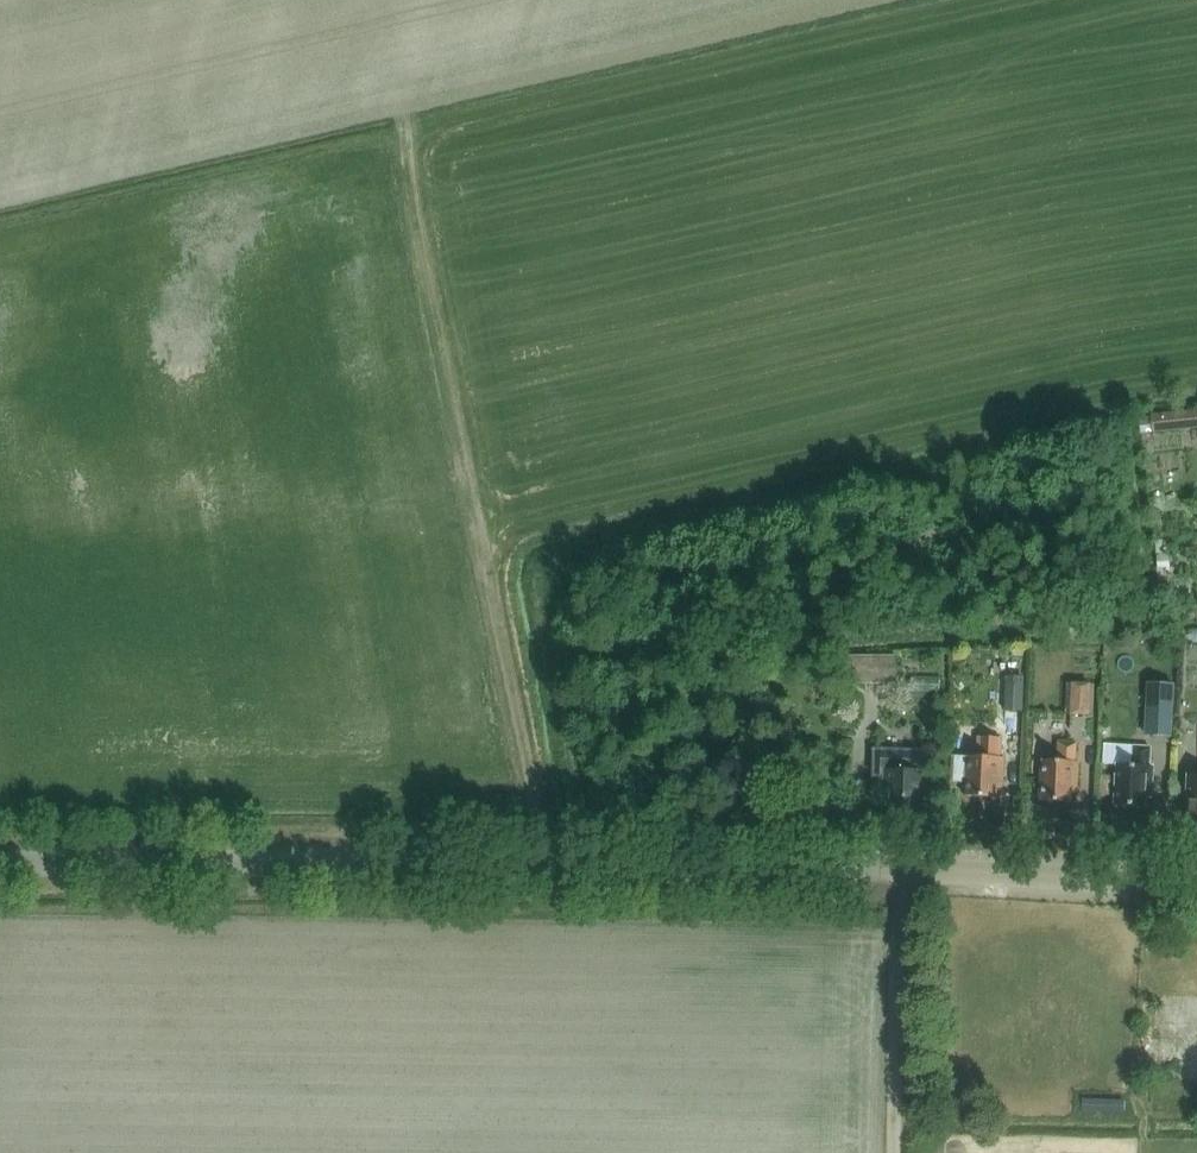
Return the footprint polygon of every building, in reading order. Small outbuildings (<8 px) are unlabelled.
[(1196,428),(1196,412),(1153,416),(1154,432),(1196,428)] [(1141,433),(1154,432),(1153,416),(1153,414),(1139,415),(1141,433)] [(1170,555),(1157,556),(1158,583),(1164,583),(1164,568),(1170,568),(1170,555)] [(895,685),(895,658),(848,659),(848,685),(895,685)] [(1023,713),(1024,679),(1005,678),(1004,712),(1023,713)] [(1073,682),(1073,684),(1072,715),(1091,715),(1092,683),(1073,682)] [(1173,739),(1175,685),(1148,684),(1145,737),(1173,739)] [(953,757),(952,783),(968,783),(968,797),(998,798),(998,790),(1004,791),(1006,759),(1000,758),(1001,740),(985,739),(984,758),(953,757)] [(1079,795),(1081,764),(1076,763),(1077,745),(1061,744),(1060,764),(1044,763),(1042,802),(1073,803),(1073,795),(1079,795)] [(923,816),(925,752),(876,751),(875,786),(887,786),(886,815),(923,816)] [(1153,800),(1154,767),(1150,767),(1151,751),(1136,751),(1135,767),(1119,766),(1117,807),(1145,808),(1146,800),(1153,800)] [(1195,776),(1194,792),(1188,792),(1188,797),(1186,797),(1185,809),(1187,809),(1186,832),(1196,833),(1196,776),(1195,776)]
